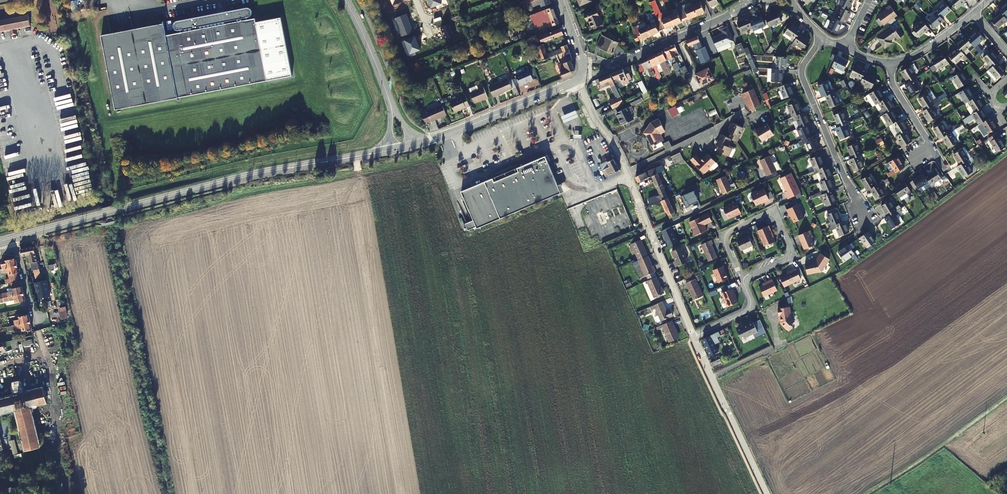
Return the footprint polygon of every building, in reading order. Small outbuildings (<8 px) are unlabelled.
[(99,10),(106,9),(105,0),(98,0),(99,10)] [(550,0),(540,0),(522,7),(526,15),(529,14),(527,10),(541,5),(542,7),(551,4),(550,0)] [(691,3),(697,15),(705,12),(700,2),(699,0),(697,0),(691,3)] [(839,6),(841,7),(848,11),(853,0),(842,0),(839,6)] [(956,9),(966,1),(965,0),(948,0),(956,9)] [(665,29),(674,25),(668,12),(668,11),(660,14),(654,1),(650,2),(654,12),(662,30),(665,28),(665,29)] [(676,8),(668,12),(674,25),(682,22),(681,21),(685,20),(679,7),(677,2),(674,3),(676,8)] [(697,15),(691,3),(691,2),(679,7),(685,20),(688,18),(688,19),(697,15)] [(937,12),(941,18),(951,10),(944,2),(935,10),(937,12)] [(999,10),(1005,18),(1006,16),(1006,2),(998,10),(999,10)] [(896,15),(890,5),(887,8),(888,9),(878,16),(884,24),(887,22),(889,25),(896,21),(893,18),(896,15)] [(560,24),(554,7),(531,16),(534,24),(537,23),(539,27),(543,25),(542,22),(546,21),(548,24),(552,22),(554,27),(560,24)] [(848,11),(841,7),(836,19),(843,22),(845,23),(851,12),(848,11)] [(253,8),(249,8),(179,22),(176,24),(176,29),(178,32),(183,32),(183,34),(168,37),(166,25),(162,26),(160,24),(156,24),(154,27),(103,37),(118,110),(270,81),(258,18),(251,20),(251,18),(253,17),(255,15),(255,12),(255,10),(253,8)] [(596,10),(584,15),(586,21),(588,20),(592,29),(603,24),(596,10)] [(999,10),(996,12),(998,15),(991,21),(998,29),(1006,21),(1006,20),(1005,18),(999,10)] [(662,30),(654,12),(652,13),(656,22),(651,24),(650,21),(645,22),(651,35),(659,32),(659,31),(662,30)] [(943,20),(941,18),(937,12),(927,20),(934,28),(943,20)] [(28,13),(0,19),(0,31),(0,32),(4,31),(5,33),(31,28),(28,13)] [(782,22),(778,13),(766,17),(770,26),(782,22)] [(750,21),(753,27),(754,31),(767,25),(765,20),(763,21),(761,16),(750,21)] [(843,22),(836,19),(833,17),(831,21),(828,19),(824,26),(837,33),(843,22)] [(753,27),(750,21),(749,18),(737,23),(741,33),(753,27)] [(929,28),(922,20),(912,29),(919,37),(929,28)] [(651,35),(645,22),(634,27),(635,31),(639,40),(642,38),(642,39),(651,35)] [(785,33),(795,40),(800,34),(801,31),(791,24),(785,33)] [(564,35),(562,28),(540,37),(543,44),(564,35)] [(733,40),(728,28),(723,30),(724,34),(713,39),(718,52),(731,47),(729,42),(733,40)] [(903,35),(899,29),(893,32),(891,29),(878,38),(885,48),(892,43),(890,40),(896,36),(897,39),(903,35)] [(977,31),(967,39),(974,47),(984,39),(977,31)] [(800,34),(795,40),(794,42),(803,49),(810,41),(800,34)] [(618,43),(602,36),(597,46),(613,54),(618,43)] [(697,36),(686,40),(688,46),(695,43),(700,53),(704,52),(697,36)] [(965,37),(956,45),(964,55),(974,47),(967,39),(965,37)] [(745,52),(741,43),(735,45),(739,55),(745,52)] [(664,49),(675,71),(679,69),(674,57),(680,55),(674,44),(664,49)] [(563,53),(569,51),(567,45),(561,48),(561,49),(547,54),(544,45),(537,48),(543,61),(552,58),(563,53)] [(967,58),(964,55),(956,45),(953,47),(955,50),(948,55),(955,63),(962,58),(964,60),(967,58)] [(662,51),(656,55),(660,64),(661,66),(663,71),(665,74),(666,76),(671,73),(665,61),(666,60),(662,51)] [(991,67),(997,63),(999,60),(991,51),(983,58),(991,67)] [(927,64),(932,72),(948,62),(942,54),(927,64)] [(648,58),(661,86),(663,85),(658,75),(662,73),(663,75),(665,74),(663,71),(661,66),(660,67),(661,70),(658,72),(655,66),(660,64),(656,55),(648,58)] [(576,71),(571,57),(563,60),(565,63),(558,66),(562,76),(561,76),(562,80),(573,75),(576,71)] [(775,69),(783,69),(786,69),(786,57),(776,57),(775,69)] [(837,57),(834,61),(832,66),(843,71),(848,62),(837,57)] [(653,89),(661,86),(648,58),(641,61),(643,65),(639,66),(642,72),(648,69),(651,76),(652,75),(656,84),(652,87),(653,89)] [(1005,72),(997,63),(991,67),(989,69),(997,79),(1005,72)] [(850,75),(862,80),(865,73),(866,71),(855,65),(850,75)] [(688,72),(685,66),(679,69),(675,71),(678,77),(684,74),(688,72)] [(907,82),(914,78),(917,77),(910,66),(901,72),(907,82)] [(701,71),(695,74),(700,85),(714,79),(709,68),(703,70),(704,71),(701,72),(701,71)] [(629,82),(628,81),(625,73),(623,69),(612,74),(615,79),(620,77),(623,85),(629,82)] [(782,82),(783,69),(775,69),(768,69),(767,81),(782,82)] [(531,81),(526,71),(516,75),(521,86),(525,85),(525,84),(531,81)] [(968,82),(961,71),(956,75),(953,77),(959,88),(968,82)] [(865,73),(862,80),(860,83),(871,88),(876,79),(865,73)] [(624,103),(610,74),(597,80),(596,79),(595,80),(598,86),(609,81),(616,98),(609,102),(613,109),(624,103)] [(687,80),(684,74),(678,77),(682,86),(687,84),(686,80),(687,80)] [(914,78),(907,82),(905,84),(912,95),(920,89),(914,78)] [(513,88),(509,79),(502,82),(502,83),(490,87),(494,97),(505,92),(513,88)] [(642,80),(637,82),(643,94),(647,91),(642,80)] [(825,96),(832,93),(827,82),(817,86),(822,97),(825,96)] [(794,95),(789,83),(779,87),(784,99),(794,95)] [(488,98),(483,86),(478,88),(476,84),(468,87),(470,91),(469,91),(473,102),(484,98),(484,99),(488,98)] [(714,86),(706,89),(709,96),(717,94),(714,86)] [(968,102),(974,98),(968,87),(958,93),(965,103),(968,102)] [(876,104),(878,103),(885,99),(878,88),(869,94),(876,104)] [(754,89),(742,94),(744,98),(746,97),(751,110),(761,106),(754,89)] [(832,93),(825,96),(830,107),(840,103),(835,92),(832,93)] [(766,93),(763,94),(769,109),(772,108),(766,93)] [(469,104),(465,94),(449,100),(454,110),(469,104)] [(925,110),(931,106),(934,104),(927,94),(918,99),(925,110)] [(643,101),(640,96),(630,101),(633,106),(643,101)] [(968,102),(975,112),(981,108),(984,107),(977,96),(974,98),(968,102)] [(878,103),(885,114),(891,110),(894,108),(887,97),(885,99),(878,103)] [(787,106),(792,117),(802,113),(797,102),(787,106)] [(446,113),(441,103),(420,110),(420,111),(425,122),(434,118),(434,117),(446,113)] [(668,109),(671,117),(679,113),(675,106),(668,109)] [(938,117),(931,106),(925,110),(922,111),(929,122),(938,117)] [(634,112),(631,107),(616,114),(622,125),(633,119),(630,113),(634,112)] [(978,124),(981,123),(987,119),(981,108),(975,112),(962,120),(965,123),(965,124),(974,118),(978,124)] [(889,126),(898,120),(891,110),(885,114),(883,115),(889,126)] [(838,127),(848,123),(843,111),(833,115),(838,127)] [(580,119),(577,112),(562,118),(565,125),(580,119)] [(805,112),(802,113),(792,117),(790,118),(791,122),(797,120),(800,127),(807,124),(810,123),(805,112)] [(987,119),(981,123),(988,134),(997,128),(990,117),(987,119)] [(900,119),(898,120),(889,126),(891,129),(893,127),(898,135),(905,131),(907,129),(900,119)] [(664,131),(660,120),(655,122),(654,124),(652,123),(648,129),(645,133),(648,135),(649,136),(650,139),(650,140),(654,149),(663,145),(661,142),(663,141),(659,133),(664,131)] [(732,133),(730,138),(730,139),(736,141),(743,128),(733,123),(728,132),(732,133)] [(848,123),(838,127),(835,128),(840,140),(850,136),(847,128),(850,127),(848,123)] [(942,137),(948,134),(942,123),(933,129),(940,139),(942,137)] [(762,141),(774,134),(768,124),(763,126),(763,127),(761,128),(761,127),(756,130),(762,141)] [(805,139),(815,135),(813,132),(810,133),(807,124),(800,127),(797,129),(802,140),(805,139)] [(948,134),(942,137),(949,148),(961,141),(959,138),(961,135),(960,134),(962,133),(958,127),(948,134)] [(911,142),(905,131),(898,135),(896,137),(902,147),(911,142)] [(730,139),(730,138),(722,135),(717,146),(721,148),(719,152),(728,156),(732,148),(727,146),(730,139)] [(815,135),(805,139),(810,151),(820,146),(815,135)] [(1005,147),(999,136),(990,142),(996,153),(1005,147)] [(876,140),(879,146),(884,143),(881,137),(876,140)] [(672,147),(668,141),(663,144),(666,150),(672,147)] [(847,147),(852,159),(859,156),(862,155),(857,143),(847,147)] [(953,155),(960,165),(966,161),(974,156),(972,154),(970,155),(964,147),(953,155)] [(683,159),(680,153),(671,157),(674,163),(683,159)] [(696,155),(691,160),(703,174),(715,163),(707,154),(701,161),(696,155)] [(562,192),(546,155),(463,192),(476,222),(468,226),(471,232),(562,192)] [(810,159),(815,170),(825,166),(820,155),(810,159)] [(773,163),(770,156),(760,160),(765,172),(766,176),(777,171),(777,170),(780,169),(777,161),(773,163)] [(859,156),(852,159),(849,160),(854,171),(864,167),(859,156)] [(890,177),(904,168),(897,157),(886,164),(886,165),(889,171),(891,171),(894,169),(894,170),(888,174),(889,177),(890,177)] [(609,166),(602,169),(605,176),(619,170),(614,158),(606,162),(609,166)] [(966,161),(960,165),(957,167),(963,178),(973,172),(966,161)] [(828,165),(825,166),(815,170),(814,171),(815,174),(819,182),(820,182),(829,178),(832,177),(828,165)] [(652,176),(657,174),(655,168),(635,177),(638,183),(652,176)] [(926,172),(923,174),(929,183),(930,185),(932,187),(935,185),(937,186),(942,182),(942,181),(941,179),(935,170),(928,174),(926,172)] [(800,193),(791,173),(780,178),(785,187),(785,188),(786,191),(785,192),(788,198),(800,193)] [(658,203),(662,201),(668,198),(657,174),(652,176),(660,195),(655,197),(658,203)] [(926,185),(929,183),(923,174),(913,180),(918,189),(919,189),(921,192),(928,188),(926,185)] [(867,191),(870,189),(876,185),(870,175),(861,180),(867,191)] [(731,190),(725,176),(716,180),(723,194),(731,190)] [(820,182),(825,193),(831,191),(834,189),(829,178),(820,182)] [(905,182),(896,187),(903,199),(908,196),(908,195),(911,193),(905,182)] [(879,183),(876,185),(870,189),(877,200),(885,194),(879,183)] [(903,199),(896,187),(894,189),(901,200),(903,199)] [(769,200),(764,189),(751,195),(756,206),(761,203),(763,202),(764,203),(769,200)] [(681,197),(686,208),(690,207),(689,205),(693,204),(693,205),(699,203),(696,196),(697,196),(695,191),(681,197)] [(836,202),(831,191),(825,193),(822,195),(827,206),(836,202)] [(668,198),(662,201),(670,218),(676,216),(668,198)] [(887,217),(896,211),(890,201),(881,206),(887,217)] [(741,213),(736,203),(724,209),(728,219),(736,215),(736,216),(741,213)] [(804,217),(798,204),(787,209),(790,216),(791,215),(794,222),(804,217)] [(624,205),(618,207),(621,214),(627,212),(624,205)] [(612,210),(615,217),(621,214),(618,207),(612,210)] [(896,211),(887,217),(885,218),(892,229),(900,223),(895,215),(901,212),(900,209),(896,211)] [(829,227),(841,222),(837,211),(827,214),(830,222),(828,223),(829,227)] [(712,221),(708,213),(689,222),(696,236),(707,231),(704,225),(712,221)] [(844,221),(841,222),(829,227),(831,231),(833,230),(836,238),(849,232),(844,221)] [(770,229),(768,225),(757,230),(764,246),(774,241),(769,230),(770,229)] [(661,231),(668,246),(677,242),(671,227),(661,231)] [(812,236),(809,230),(798,235),(801,241),(803,244),(802,244),(804,249),(814,245),(811,237),(812,236)] [(875,242),(868,232),(860,237),(867,248),(875,242)] [(753,245),(748,235),(737,240),(741,250),(753,245)] [(639,260),(649,255),(642,239),(631,243),(639,260)] [(713,244),(711,240),(701,244),(708,261),(717,258),(712,245),(713,244)] [(858,259),(849,245),(838,252),(845,261),(852,256),(855,261),(858,259)] [(39,269),(34,247),(21,249),(23,257),(29,256),(31,262),(33,270),(39,269)] [(687,261),(681,247),(672,251),(676,261),(674,262),(676,266),(687,261)] [(829,259),(820,253),(815,261),(815,262),(813,263),(813,262),(804,264),(807,274),(821,271),(829,259)] [(647,274),(650,279),(658,276),(649,255),(639,260),(646,275),(647,274)] [(2,269),(17,266),(15,259),(13,260),(12,258),(8,259),(9,261),(7,261),(7,263),(1,265),(2,269)] [(9,272),(10,279),(6,280),(7,284),(9,284),(18,282),(17,278),(18,278),(16,273),(19,273),(17,266),(2,269),(0,270),(0,274),(9,272)] [(724,270),(723,267),(713,271),(718,282),(728,278),(724,271),(724,270)] [(801,279),(795,268),(792,269),(792,271),(779,277),(784,287),(801,279)] [(666,292),(658,276),(650,279),(647,280),(655,297),(666,292)] [(703,296),(695,279),(686,283),(694,300),(703,296)] [(777,291),(772,279),(768,281),(769,282),(759,287),(764,297),(777,291)] [(35,282),(38,299),(50,297),(47,280),(35,282)] [(3,298),(23,294),(22,287),(21,287),(20,282),(18,283),(9,285),(10,289),(9,290),(10,292),(0,295),(0,299),(3,298)] [(735,295),(732,289),(721,294),(727,307),(737,302),(734,295),(735,295)] [(0,299),(0,303),(15,300),(16,303),(25,301),(23,294),(3,298),(0,299)] [(664,301),(650,307),(652,312),(657,310),(659,315),(656,316),(658,322),(661,321),(675,315),(672,309),(668,311),(664,301)] [(789,318),(790,317),(790,312),(789,312),(788,307),(777,308),(779,318),(780,317),(780,322),(781,322),(781,323),(782,324),(782,325),(787,331),(792,327),(790,325),(793,322),(789,318)] [(10,327),(30,322),(29,315),(19,317),(20,320),(9,322),(10,327)] [(677,327),(674,320),(659,326),(661,330),(664,328),(670,343),(680,338),(675,328),(677,327)] [(32,328),(30,322),(10,327),(9,327),(10,330),(22,328),(23,331),(32,328)] [(741,340),(757,332),(753,322),(741,328),(741,327),(736,329),(741,340)] [(725,333),(723,330),(719,332),(703,339),(710,355),(718,352),(716,348),(715,348),(711,340),(720,336),(721,335),(725,333)] [(20,348),(17,340),(11,341),(13,350),(20,348)] [(722,363),(720,359),(711,363),(713,367),(722,363)] [(20,380),(13,382),(13,385),(15,396),(0,399),(0,415),(17,411),(24,439),(18,440),(21,450),(26,449),(26,450),(41,447),(41,445),(45,444),(43,434),(38,435),(31,407),(47,403),(44,389),(25,393),(23,384),(20,380)] [(46,488),(41,466),(32,468),(37,490),(46,488)]
